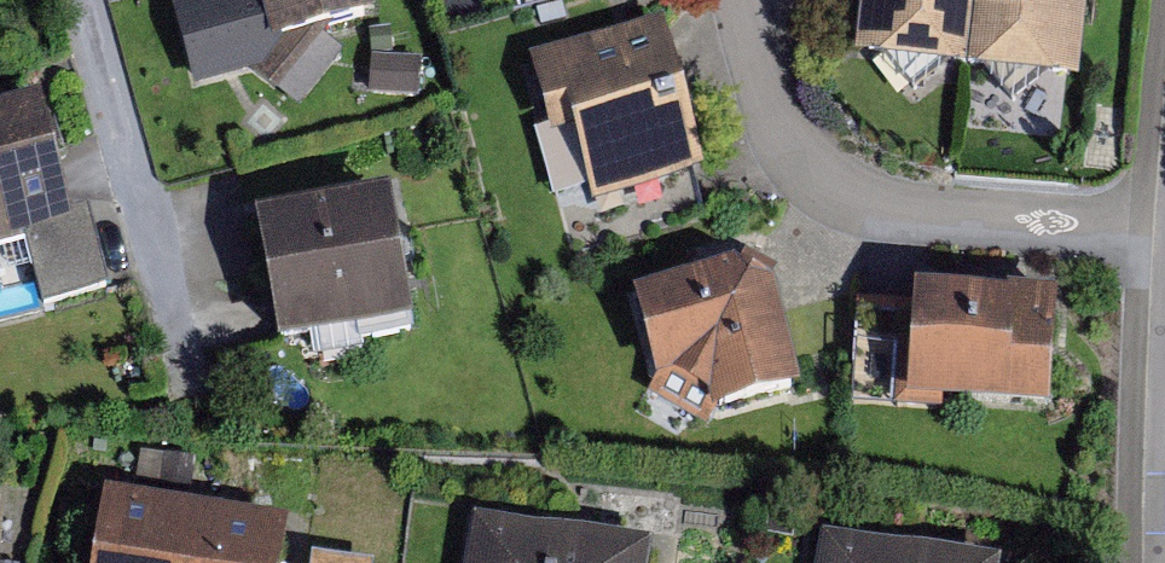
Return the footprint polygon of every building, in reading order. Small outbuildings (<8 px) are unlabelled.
[(390,0),(280,0),(281,6),(189,28),(204,91),(265,76),(296,39),(394,16),(390,0)] [(1016,0),(857,0),(859,7),(882,10),(877,58),(1007,73),(1016,0)] [(1118,0),(1016,0),(1007,73),(1108,85),(1118,0)] [(711,173),(677,29),(548,60),(568,144),(594,137),(609,198),(711,173)] [(0,120),(0,235),(51,222),(74,313),(132,299),(113,225),(100,229),(69,103),(0,120)] [(417,196),(260,226),(284,353),(441,324),(417,196)] [(764,270),(644,301),(669,384),(731,412),(825,395),(805,285),(764,270)] [(1075,399),(1079,294),(921,297),(916,378),(935,400),(1075,399)] [(115,503),(108,562),(309,562),(313,526),(115,503)] [(486,515),(479,562),(667,562),(670,544),(486,515)] [(837,547),(835,562),(932,562),(837,547)]
